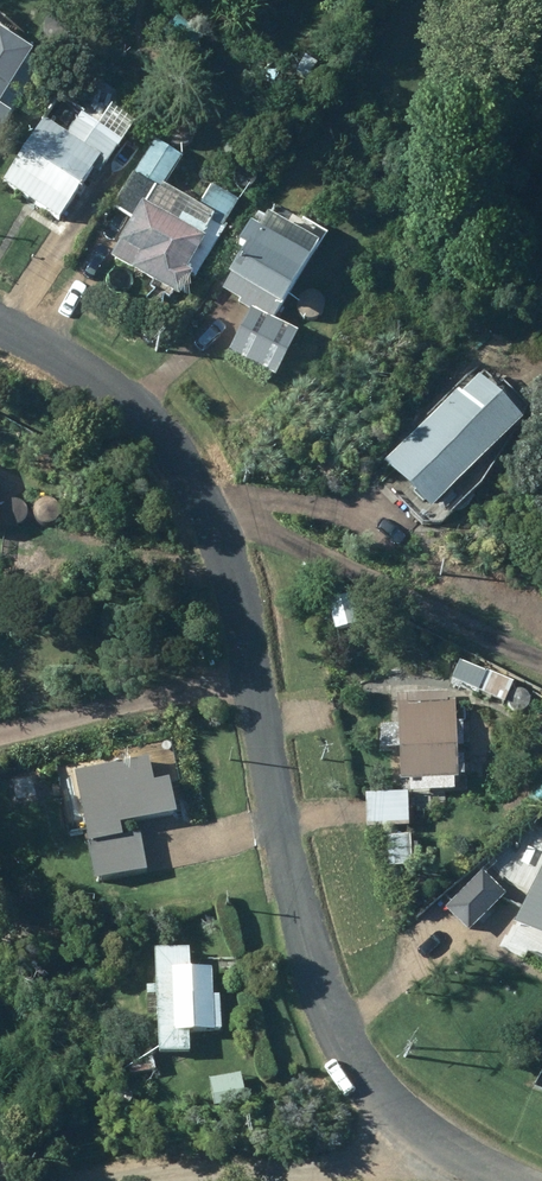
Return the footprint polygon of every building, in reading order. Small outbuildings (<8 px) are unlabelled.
[(31,45),(0,25),(0,95),(31,45)] [(8,108),(0,103),(0,122),(8,108)] [(1,178),(57,216),(99,155),(105,160),(118,140),(78,112),(66,131),(43,115),(1,178)] [(111,253),(177,293),(189,273),(195,276),(226,224),(223,223),(237,198),(210,182),(198,203),(163,181),(180,151),(154,136),(134,171),(131,169),(110,205),(131,218),(111,253)] [(273,373),(296,328),(271,316),(313,236),(265,211),(264,214),(257,210),(251,221),(247,219),(237,239),(243,241),(227,271),(229,273),(221,288),(239,298),(237,301),(248,307),(227,350),(273,373)] [(456,388),(383,460),(430,507),(523,415),(480,373),(461,393),(456,388)] [(451,677),(477,688),(484,671),(458,660),(451,677)] [(396,693),(399,777),(456,775),(453,690),(396,693)] [(149,763),(76,777),(96,886),(148,876),(141,838),(124,841),(121,828),(176,818),(169,781),(152,785),(149,763)] [(39,799),(34,777),(10,782),(13,798),(17,798),(18,803),(39,799)] [(407,789),(368,790),(368,804),(359,803),(359,816),(368,816),(368,825),(407,825),(407,789)] [(407,836),(383,836),(382,869),(407,869),(407,836)] [(541,917),(541,865),(520,906),(541,917)] [(467,929),(504,892),(481,868),(443,906),(467,929)] [(156,954),(158,1060),(191,1058),(190,1036),(223,1036),(222,1001),(214,1001),(214,973),(192,973),(191,954),(156,954)] [(238,1077),(208,1084),(215,1111),(245,1104),(238,1077)]
